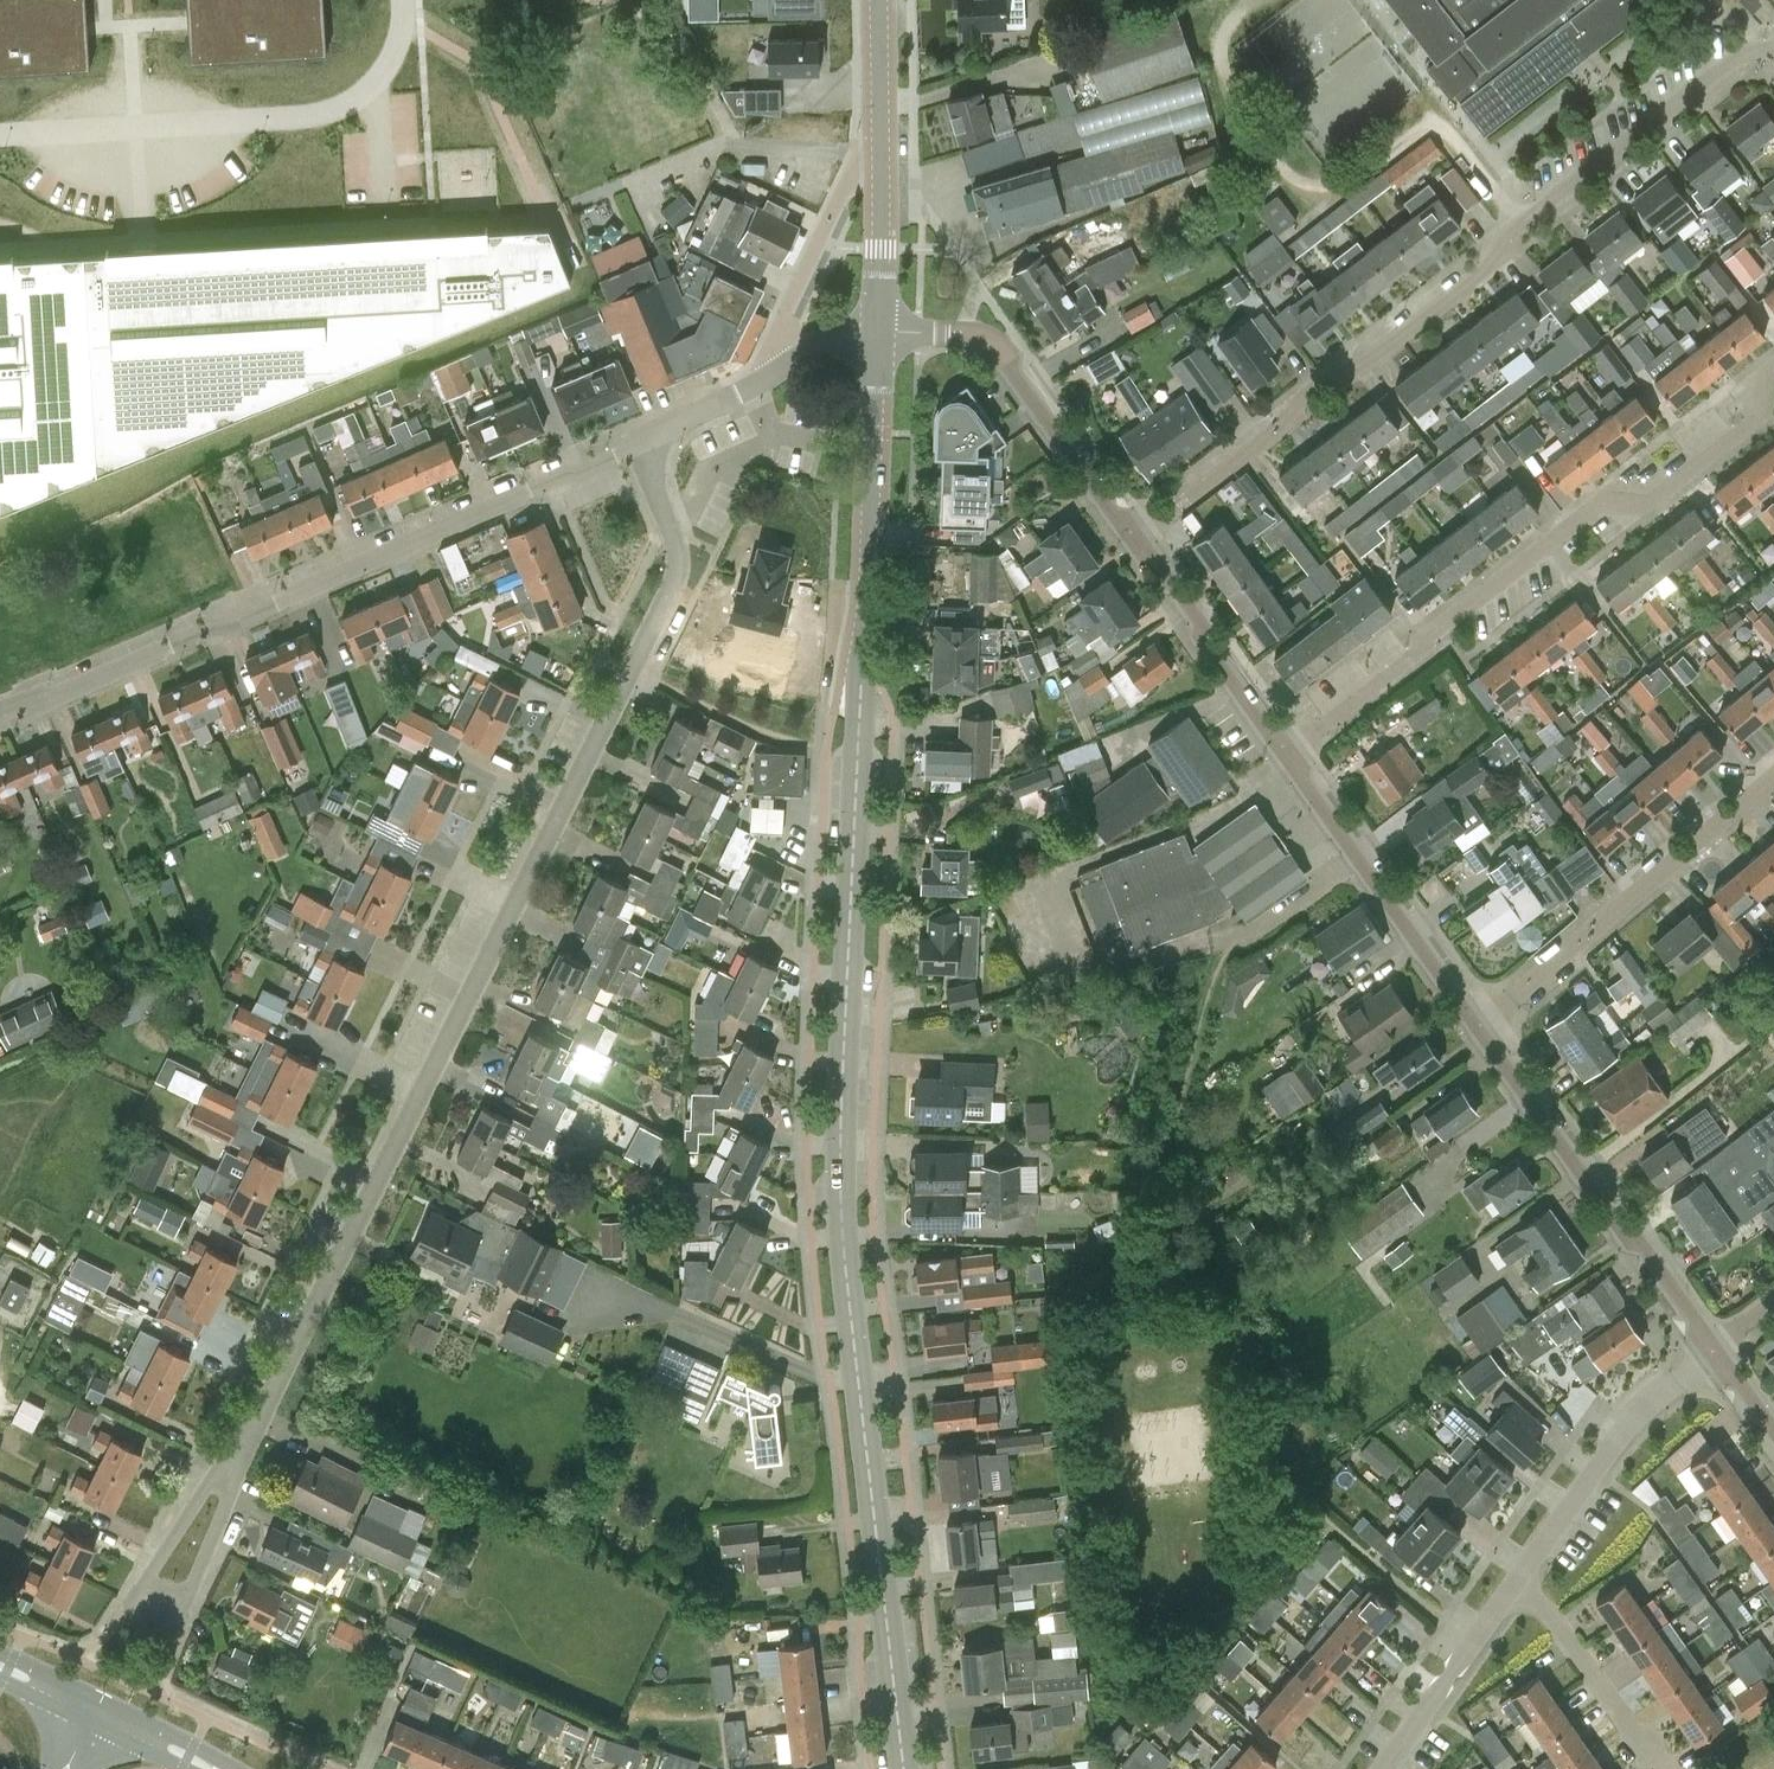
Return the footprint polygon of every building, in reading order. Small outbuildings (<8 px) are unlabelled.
[(93,60),(92,39),(91,27),(90,14),(89,0),(0,0),(0,66),(93,60)] [(190,10),(191,22),(192,37),(193,54),(329,46),(326,0),(190,0),(190,10)] [(754,11),(772,11),(819,10),(819,0),(754,0),(754,11)] [(960,28),(963,28),(963,36),(981,36),(980,28),(1005,27),(1004,3),(1024,2),(1024,0),(960,0),(960,28)] [(1439,59),(1427,68),(1450,97),(1455,93),(1462,102),(1461,103),(1482,131),(1652,0),(1394,0),(1439,59)] [(1104,97),(1195,66),(1174,5),(1083,37),(1104,97)] [(825,59),(824,38),(768,39),(769,74),(819,73),(819,59),(825,59)] [(745,90),(745,109),(780,113),(780,89),(745,90)] [(1003,91),(984,96),(983,92),(948,102),(959,141),(994,131),(994,130),(1013,125),(1003,91)] [(1773,133),(1773,122),(1760,104),(1728,129),(1751,159),(1761,152),(1756,147),(1773,133)] [(1064,214),(1063,211),(1143,187),(1142,181),(1185,168),(1174,129),(1108,148),(1050,166),(974,188),(988,236),(1064,214)] [(970,175),(1025,156),(1017,132),(963,151),(970,175)] [(1732,163),(1731,164),(1714,140),(1682,165),(1704,195),(1713,188),(1716,192),(1740,173),(1732,163)] [(1392,184),(1412,168),(1403,157),(1383,173),(1392,184)] [(1440,174),(1450,186),(1462,177),(1452,165),(1440,174)] [(1367,204),(1392,184),(1383,173),(1358,192),(1367,204)] [(1663,218),(1685,201),(1666,176),(1635,201),(1657,231),(1667,223),(1663,218)] [(1763,187),(1773,201),(1773,178),(1763,187)] [(799,227),(783,219),(788,210),(769,201),(764,210),(747,201),(747,202),(711,185),(684,240),(732,264),(741,245),(781,265),(799,227)] [(1343,222),(1367,204),(1358,192),(1335,210),(1343,222)] [(1278,193),(1258,208),(1277,233),(1297,219),(1278,193)] [(1746,224),(1723,193),(1704,207),(1727,238),(1746,224)] [(1436,244),(1461,225),(1439,196),(1414,215),(1436,244)] [(1319,240),(1343,222),(1335,210),(1311,229),(1319,240)] [(1610,268),(1642,243),(1620,212),(1588,237),(1610,268)] [(1436,244),(1414,215),(1390,234),(1412,262),(1436,244)] [(83,255),(96,473),(571,281),(549,227),(488,230),(487,227),(434,230),(141,248),(107,250),(107,253),(83,255)] [(1295,259),(1319,240),(1311,229),(1287,247),(1295,259)] [(1287,247),(1286,248),(1274,231),(1246,252),(1249,268),(1262,285),(1295,259),(1287,247)] [(667,233),(655,239),(664,259),(676,254),(667,233)] [(1034,306),(1063,286),(1088,270),(1086,267),(1086,266),(1084,268),(1075,254),(1072,256),(1069,252),(1066,253),(1057,234),(1037,243),(1036,241),(1028,246),(1034,259),(1012,274),(1034,306)] [(1412,262),(1390,234),(1366,252),(1388,281),(1412,262)] [(1761,244),(1773,261),(1773,237),(1773,235),(1761,244)] [(1697,258),(1679,236),(1661,251),(1679,273),(1697,258)] [(1342,271),(1364,300),(1388,281),(1366,252),(1357,240),(1333,258),(1342,271)] [(1132,246),(1086,267),(1088,270),(1100,287),(1141,267),(1132,246)] [(1745,286),(1765,271),(1745,246),(1725,260),(1745,286)] [(1159,258),(1167,278),(1191,268),(1182,247),(1159,258)] [(1570,290),(1592,273),(1573,248),(1540,273),(1564,304),(1574,296),(1570,290)] [(96,473),(83,255),(12,259),(12,256),(0,256),(0,512),(96,473)] [(606,293),(609,302),(622,330),(647,389),(698,367),(697,366),(720,356),(723,351),(725,352),(753,292),(751,288),(753,284),(704,260),(701,266),(688,260),(677,283),(665,288),(661,279),(659,280),(650,259),(601,281),(606,293)] [(1720,298),(1736,286),(1716,260),(1699,272),(1720,298)] [(1364,300),(1342,271),(1318,289),(1340,318),(1364,300)] [(1251,288),(1242,273),(1227,282),(1236,297),(1251,288)] [(1090,288),(1081,274),(1063,286),(1034,306),(1055,338),(1084,319),(1088,325),(1106,313),(1090,288)] [(1289,303),(1315,337),(1340,318),(1318,289),(1307,276),(1298,283),(1304,292),(1289,303)] [(1628,313),(1646,301),(1629,276),(1611,289),(1628,313)] [(1764,296),(1773,309),(1773,288),(1764,296)] [(1540,319),(1518,291),(1493,310),(1515,338),(1522,348),(1533,339),(1525,330),(1540,319)] [(596,301),(560,316),(559,317),(564,327),(568,335),(584,329),(592,349),(612,340),(610,335),(622,330),(609,302),(598,307),(596,301)] [(1155,319),(1146,302),(1125,314),(1134,331),(1155,319)] [(1687,332),(1699,323),(1685,304),(1673,313),(1687,332)] [(1722,329),(1742,353),(1764,336),(1745,311),(1735,318),(1724,305),(1711,315),(1722,329)] [(1515,338),(1493,310),(1469,329),(1491,357),(1515,338)] [(1269,378),(1267,375),(1279,367),(1269,353),(1285,341),(1263,311),(1252,319),(1229,336),(1239,349),(1228,357),(1251,387),(1255,383),(1257,386),(1269,378)] [(1562,326),(1566,331),(1582,352),(1601,336),(1582,311),(1562,326)] [(559,317),(560,316),(559,313),(522,330),(525,338),(528,337),(530,343),(564,327),(559,317)] [(1678,363),(1697,388),(1719,371),(1700,346),(1690,354),(1678,339),(1664,321),(1652,331),(1678,363)] [(1491,357),(1469,329),(1444,348),(1467,376),(1491,357)] [(1742,353),(1722,329),(1700,346),(1719,371),(1742,353)] [(1582,352),(1566,331),(1554,339),(1557,344),(1534,362),(1543,374),(1547,371),(1550,377),(1582,352)] [(1637,370),(1656,356),(1638,333),(1620,348),(1637,370)] [(537,359),(530,343),(528,337),(525,338),(515,342),(524,364),(537,359)] [(1619,385),(1633,375),(1608,343),(1595,353),(1619,385)] [(1180,359),(1197,382),(1216,368),(1199,345),(1180,359)] [(1115,347),(1086,363),(1096,382),(1125,366),(1115,347)] [(1467,376),(1444,348),(1421,366),(1443,394),(1467,376)] [(475,362),(471,352),(431,370),(444,400),(476,386),(467,365),(475,362)] [(611,399),(632,390),(618,357),(586,371),(602,407),(612,403),(611,399)] [(602,407),(586,371),(580,358),(562,366),(567,379),(553,385),(567,418),(588,409),(589,413),(602,407)] [(1543,374),(1534,362),(1510,381),(1519,393),(1543,374)] [(1697,388),(1678,363),(1655,381),(1675,406),(1697,388)] [(1396,385),(1417,412),(1415,414),(1422,424),(1436,414),(1429,405),(1443,394),(1421,366),(1396,385)] [(1519,393),(1510,381),(1485,400),(1495,412),(1519,393)] [(1136,413),(1137,412),(1149,404),(1134,382),(1121,391),(1136,413)] [(935,416),(935,427),(934,447),(938,447),(938,452),(975,453),(976,441),(997,426),(968,384),(944,400),(938,407),(935,416)] [(1614,413),(1633,438),(1656,420),(1637,395),(1627,403),(1614,387),(1601,398),(1613,414),(1614,413)] [(492,396),(515,447),(525,442),(524,438),(545,429),(531,395),(518,401),(512,388),(492,396)] [(392,389),(376,395),(381,405),(396,399),(392,389)] [(1580,415),(1591,407),(1577,389),(1564,398),(1579,416),(1580,415)] [(1157,433),(1177,462),(1217,436),(1188,392),(1156,413),(1165,427),(1157,433)] [(465,424),(466,427),(479,457),(501,448),(502,452),(515,447),(492,396),(475,404),(481,417),(465,424)] [(1353,418),(1375,447),(1400,428),(1378,399),(1353,418)] [(1495,412),(1485,400),(1461,418),(1471,430),(1495,412)] [(1600,464),(1611,455),(1592,430),(1591,430),(1580,439),(1555,406),(1544,414),(1569,448),(1588,473),(1593,479),(1604,470),(1600,464)] [(1434,440),(1443,452),(1471,430),(1461,418),(1453,407),(1444,414),(1449,428),(1434,440)] [(1592,430),(1611,455),(1633,438),(1614,413),(1613,414),(1602,422),(1591,407),(1580,415),(1591,430),(1592,430)] [(1165,427),(1156,413),(1123,435),(1151,479),(1177,462),(1157,433),(1165,427)] [(406,418),(433,481),(460,469),(446,439),(435,444),(427,426),(422,429),(416,414),(406,418)] [(396,460),(410,491),(433,481),(406,418),(397,422),(403,437),(401,438),(408,455),(396,460)] [(1375,447),(1353,418),(1329,437),(1351,465),(1356,472),(1367,464),(1361,457),(1375,447)] [(1546,442),(1535,427),(1532,423),(1521,432),(1535,451),(1546,442)] [(1007,441),(997,426),(976,441),(975,453),(938,452),(938,453),(943,453),(942,487),(1004,490),(1004,478),(988,478),(989,455),(997,455),(997,449),(1007,441)] [(275,461),(308,535),(334,524),(321,493),(329,489),(315,458),(299,465),(306,482),(298,485),(286,456),(309,446),(304,433),(271,447),(277,460),(275,461)] [(1462,463),(1483,447),(1475,436),(1454,452),(1462,463)] [(1519,457),(1503,436),(1493,444),(1508,464),(1519,457)] [(355,442),(362,457),(372,453),(365,437),(355,441),(355,442)] [(1351,465),(1329,437),(1304,456),(1326,484),(1351,465)] [(382,503),(368,473),(362,457),(355,442),(345,446),(359,477),(342,484),(355,515),(382,503)] [(382,503),(410,491),(396,460),(390,445),(372,453),(362,457),(368,473),(382,503)] [(1764,454),(1773,467),(1773,446),(1764,454)] [(1569,448),(1546,465),(1565,491),(1588,473),(1569,448)] [(1462,463),(1454,452),(1430,470),(1438,482),(1462,463)] [(1403,483),(1426,464),(1418,453),(1394,472),(1403,483)] [(1764,454),(1740,472),(1759,498),(1773,487),(1773,467),(1764,454)] [(1326,484),(1304,456),(1280,475),(1302,503),(1326,484)] [(261,499),(282,547),(308,535),(275,461),(265,465),(277,492),(261,499)] [(1438,482),(1430,470),(1406,489),(1414,500),(1438,482)] [(1403,483),(1394,472),(1370,490),(1379,502),(1403,483)] [(1759,498),(1740,472),(1715,491),(1735,517),(1759,498)] [(1514,530),(1539,511),(1517,483),(1492,502),(1514,530)] [(1003,502),(1004,490),(942,487),(941,524),(955,524),(954,540),(979,541),(986,536),(988,501),(1003,502)] [(1263,532),(1283,517),(1262,489),(1248,500),(1260,515),(1232,535),(1223,522),(1193,543),(1211,569),(1241,548),(1241,547),(1261,533),(1263,532)] [(1414,500),(1406,489),(1382,508),(1390,519),(1414,500)] [(1370,490),(1346,509),(1355,521),(1379,502),(1370,490)] [(282,547),(261,499),(249,504),(256,521),(242,527),(255,558),(282,547)] [(1514,530),(1492,502),(1468,520),(1491,549),(1514,530)] [(1772,527),(1773,525),(1773,503),(1773,502),(1760,512),(1772,527)] [(1703,542),(1715,533),(1695,507),(1670,526),(1690,552),(1697,561),(1704,556),(1710,551),(1703,542)] [(1346,535),(1361,555),(1374,545),(1367,537),(1390,519),(1382,508),(1346,535)] [(1355,521),(1346,509),(1325,525),(1334,537),(1355,521)] [(1284,542),(1290,550),(1302,541),(1283,517),(1263,532),(1261,533),(1273,550),(1284,542)] [(233,552),(250,545),(242,527),(239,520),(222,528),(233,552)] [(1491,549),(1468,520),(1445,539),(1467,567),(1491,549)] [(494,577),(521,566),(534,560),(529,549),(550,540),(542,522),(508,536),(515,552),(502,558),(488,564),(494,577)] [(1083,543),(1069,522),(1041,541),(1046,549),(1024,565),(1033,578),(1039,574),(1083,543)] [(1690,552),(1670,526),(1646,545),(1666,571),(1676,563),(1684,572),(1691,566),(1697,561),(1690,552)] [(460,538),(443,545),(457,577),(474,570),(460,538)] [(1467,567),(1445,539),(1421,558),(1443,586),(1467,567)] [(521,566),(528,582),(561,567),(550,540),(529,549),(534,560),(521,566)] [(1290,550),(1309,574),(1320,565),(1302,541),(1290,550)] [(1070,582),(1097,563),(1083,543),(1039,574),(1047,585),(1054,594),(1059,595),(1070,586),(1070,582)] [(1443,586),(1421,558),(1409,544),(1399,552),(1410,566),(1396,577),(1418,605),(1443,586)] [(1653,581),(1666,571),(1646,545),(1622,564),(1642,590),(1649,599),(1656,594),(1660,591),(1653,581)] [(740,589),(733,614),(722,611),(704,673),(784,694),(801,632),(778,626),(786,601),(779,599),(788,570),(784,569),(788,554),(761,547),(756,562),(753,561),(745,590),(740,589)] [(1211,569),(1229,593),(1258,572),(1241,548),(1211,569)] [(971,597),(997,597),(997,555),(997,552),(971,552),(971,597)] [(1016,598),(997,555),(997,597),(1016,598)] [(1691,566),(1702,580),(1714,570),(1704,556),(1697,561),(1691,566)] [(482,583),(494,577),(488,564),(476,569),(482,583)] [(1642,590),(1622,564),(1597,583),(1617,609),(1642,590)] [(552,604),(573,594),(561,567),(528,582),(534,597),(535,598),(547,592),(552,604)] [(1725,585),(1714,570),(1702,580),(1713,595),(1725,585)] [(1258,572),(1229,593),(1247,618),(1276,597),(1258,572)] [(1365,576),(1343,594),(1332,602),(1338,610),(1360,638),(1393,613),(1365,576)] [(419,585),(436,623),(454,615),(438,577),(419,585)] [(1079,631),(1123,599),(1108,579),(1081,599),(1086,606),(1070,618),(1079,631)] [(521,602),(507,607),(513,621),(527,616),(526,615),(531,616),(541,612),(547,626),(581,611),(573,594),(552,604),(547,592),(535,598),(534,597),(521,602)] [(408,599),(404,601),(401,593),(371,606),(384,635),(400,629),(405,642),(421,636),(415,622),(413,623),(409,613),(413,612),(408,599)] [(1643,604),(1654,618),(1666,608),(1656,594),(1649,599),(1643,604)] [(1276,597),(1247,618),(1265,643),(1310,612),(1300,598),(1285,609),(1276,597)] [(1111,641),(1138,621),(1123,599),(1079,631),(1088,644),(1105,632),(1111,641)] [(1584,635),(1596,625),(1577,600),(1552,619),(1572,644),(1579,654),(1585,649),(1591,644),(1584,635)] [(369,642),(384,635),(371,606),(342,618),(346,626),(342,628),(347,640),(351,638),(355,649),(354,649),(360,662),(375,656),(369,642)] [(500,627),(513,621),(507,607),(495,613),(500,627)] [(977,623),(962,622),(962,608),(942,607),(941,621),(936,621),(936,626),(933,629),(932,636),(936,640),(935,653),(999,655),(1000,637),(977,636),(977,623)] [(1677,622),(1666,608),(1654,618),(1664,632),(1677,622)] [(1360,638),(1338,610),(1306,635),(1328,663),(1360,638)] [(1766,612),(1754,622),(1766,637),(1772,632),(1770,629),(1773,626),(1773,622),(1766,612)] [(1719,615),(1710,630),(1726,639),(1735,624),(1719,615)] [(1572,644),(1552,619),(1528,638),(1548,663),(1572,644)] [(448,652),(458,642),(441,625),(431,635),(438,642),(448,652)] [(310,632),(278,645),(288,669),(303,662),(309,677),(327,670),(310,632)] [(1328,663),(1306,635),(1274,659),(1296,688),(1328,663)] [(1548,663),(1528,638),(1504,656),(1524,682),(1548,663)] [(1145,689),(1173,668),(1155,644),(1126,665),(1127,667),(1114,676),(1132,702),(1147,691),(1145,689)] [(297,689),(288,669),(278,645),(247,659),(257,682),(255,683),(264,703),(297,689)] [(1071,660),(1081,676),(1099,664),(1099,663),(1101,661),(1092,646),(1071,660)] [(545,670),(549,652),(531,649),(527,667),(545,670)] [(1573,659),(1582,671),(1589,666),(1591,669),(1597,665),(1585,649),(1579,654),(1573,659)] [(473,662),(491,669),(496,657),(478,650),(473,662)] [(1706,661),(1719,676),(1726,671),(1723,668),(1729,664),(1718,651),(1706,661)] [(975,685),(999,672),(999,655),(935,653),(935,666),(931,669),(931,676),(934,679),(934,684),(975,685)] [(1686,684),(1698,673),(1683,655),(1671,665),(1686,684)] [(1524,682),(1504,656),(1479,675),(1506,710),(1525,696),(1531,691),(1524,682)] [(1765,717),(1773,709),(1773,681),(1767,673),(1753,657),(1736,672),(1742,679),(1736,683),(1744,692),(1765,717)] [(1099,664),(1081,676),(1065,687),(1078,717),(1112,696),(1105,686),(1111,682),(1099,664)] [(1736,672),(1729,664),(1723,668),(1726,671),(1719,676),(1730,688),(1736,683),(1742,679),(1736,672)] [(1606,677),(1597,665),(1591,669),(1589,666),(1582,671),(1594,686),(1606,677)] [(232,693),(222,669),(191,683),(207,720),(223,713),(229,728),(246,721),(234,692),(232,693)] [(464,700),(506,721),(520,692),(512,688),(514,685),(503,680),(501,683),(492,678),(493,677),(479,670),(472,683),(464,700)] [(335,709),(355,701),(346,679),(326,687),(335,709)] [(999,719),(1036,708),(1028,680),(991,690),(999,719)] [(207,720),(191,683),(160,696),(170,720),(178,741),(195,734),(192,726),(207,720)] [(1525,696),(1536,712),(1543,706),(1541,703),(1547,699),(1537,686),(1531,691),(1525,696)] [(1765,717),(1744,692),(1720,713),(1741,738),(1765,717)] [(1445,708),(1437,695),(1406,715),(1414,728),(1445,708)] [(1559,715),(1547,699),(1541,703),(1543,706),(1536,712),(1546,724),(1559,715)] [(483,748),(484,745),(492,749),(506,721),(464,700),(449,729),(463,736),(464,734),(474,739),(472,743),(483,748)] [(406,705),(395,727),(427,742),(438,720),(406,705)] [(152,745),(136,707),(104,721),(114,744),(129,738),(135,753),(152,745)] [(1641,717),(1653,731),(1665,720),(1653,707),(1641,717)] [(1194,711),(1151,741),(1193,802),(1236,772),(1194,711)] [(987,773),(989,745),(1000,746),(1000,734),(989,732),(990,718),(961,716),(959,741),(929,739),(927,774),(968,776),(968,772),(987,773)] [(711,718),(705,730),(677,717),(664,743),(692,757),(700,741),(713,748),(713,749),(734,759),(746,735),(725,724),(725,725),(711,718)] [(1592,717),(1581,727),(1601,748),(1612,738),(1592,717)] [(341,726),(347,742),(367,734),(361,718),(341,726)] [(281,719),(267,726),(284,765),(299,759),(281,719)] [(1676,734),(1665,720),(1653,731),(1664,744),(1676,734)] [(72,735),(82,758),(89,773),(106,765),(100,750),(114,744),(104,721),(72,735)] [(1723,754),(1702,729),(1677,749),(1698,774),(1723,754)] [(1426,790),(1436,803),(1406,825),(1426,853),(1463,828),(1465,832),(1484,819),(1465,793),(1520,753),(1505,733),(1494,742),(1495,743),(1479,755),(1477,753),(1444,776),(1426,790)] [(1063,750),(1069,767),(1080,764),(1086,779),(1111,771),(1100,738),(1063,750)] [(1414,781),(1423,775),(1399,742),(1391,748),(1390,748),(1364,766),(1389,800),(1414,782),(1414,781)] [(1558,742),(1535,754),(1541,766),(1564,754),(1558,742)] [(696,794),(690,805),(711,816),(723,793),(703,782),(684,773),(692,757),(664,743),(652,768),(679,782),(678,785),(696,794)] [(65,783),(49,745),(17,758),(27,782),(42,775),(49,790),(65,783)] [(1595,757),(1605,769),(1611,764),(1613,767),(1620,761),(1608,746),(1595,757)] [(1698,774),(1677,749),(1656,767),(1655,768),(1676,793),(1698,774)] [(802,793),(804,753),(757,750),(754,790),(802,793)] [(1652,813),(1676,793),(1655,768),(1656,767),(1642,751),(1624,766),(1629,773),(1623,778),(1631,788),(1652,813)] [(1084,799),(1110,839),(1176,796),(1149,756),(1084,799)] [(17,758),(0,766),(0,806),(4,816),(23,808),(14,788),(27,782),(17,758)] [(446,809),(460,781),(452,777),(454,774),(442,768),(440,771),(432,767),(433,766),(419,759),(412,772),(410,770),(401,787),(404,788),(418,795),(446,809)] [(1605,769),(1617,783),(1623,778),(1629,773),(1624,766),(1620,761),(1613,767),(1611,764),(1605,769)] [(1010,779),(1016,796),(1053,781),(1047,764),(1010,779)] [(246,802),(263,795),(252,771),(236,778),(246,802)] [(339,814),(349,792),(332,783),(321,805),(339,814)] [(80,784),(68,789),(64,790),(74,815),(90,809),(83,791),(80,784)] [(83,791),(90,809),(94,818),(108,811),(97,785),(83,791)] [(238,787),(197,803),(207,825),(247,809),(238,787)] [(423,836),(424,833),(432,837),(446,809),(418,795),(404,788),(401,787),(393,803),(396,805),(390,818),(403,825),(404,823),(413,827),(411,831),(423,836)] [(1652,813),(1631,788),(1608,808),(1629,833),(1652,813)] [(1576,793),(1563,804),(1605,853),(1629,833),(1608,808),(1594,793),(1583,802),(1576,793)] [(676,811),(675,813),(647,798),(633,825),(662,839),(670,823),(680,828),(699,838),(711,816),(690,805),(685,815),(676,811)] [(1248,918),(1304,878),(1253,806),(1197,846),(1199,850),(1192,852),(1184,833),(1147,848),(1078,874),(1101,932),(1123,924),(1134,952),(1218,920),(1216,917),(1236,902),(1248,918)] [(269,809),(252,817),(264,842),(281,834),(269,809)] [(649,864),(662,839),(633,825),(621,850),(649,864)] [(741,890),(769,905),(783,878),(754,864),(754,863),(746,859),(758,835),(737,825),(720,860),(736,869),(728,884),(741,889),(741,890)] [(1760,853),(1773,870),(1773,841),(1760,853)] [(1476,843),(1463,853),(1476,871),(1489,862),(1476,843)] [(1489,871),(1499,885),(1465,908),(1476,923),(1548,872),(1527,843),(1517,850),(1513,844),(1503,851),(1507,858),(1489,871)] [(982,881),(983,858),(967,857),(967,848),(932,846),(931,873),(923,872),(922,891),(965,892),(966,881),(982,881)] [(406,889),(413,876),(405,871),(407,868),(395,862),(393,866),(385,862),(386,860),(372,853),(365,867),(363,866),(354,882),(370,890),(399,903),(404,906),(411,891),(406,889)] [(1760,853),(1737,872),(1758,898),(1758,897),(1773,884),(1773,870),(1760,853)] [(1494,945),(1502,945),(1516,936),(1516,929),(1514,926),(1544,905),(1534,892),(1547,883),(1559,901),(1586,882),(1570,857),(1548,872),(1476,923),(1490,944),(1493,942),(1494,945)] [(663,859),(652,883),(672,893),(684,869),(663,859)] [(76,887),(93,880),(86,863),(69,871),(76,887)] [(629,885),(628,886),(599,872),(586,899),(614,913),(622,897),(640,906),(660,917),(672,893),(652,883),(646,894),(629,885)] [(1758,898),(1737,872),(1713,892),(1719,900),(1708,909),(1746,953),(1757,944),(1734,918),(1747,907),(1755,916),(1759,913),(1766,907),(1758,897),(1758,898)] [(356,920),(357,918),(365,922),(364,925),(375,931),(377,928),(384,932),(391,918),(396,920),(404,906),(399,903),(370,890),(354,882),(346,898),(349,900),(342,913),(356,920)] [(694,911),(715,922),(726,898),(705,888),(694,911)] [(757,929),(769,905),(741,890),(728,914),(757,929)] [(327,926),(336,908),(301,891),(292,910),(327,926)] [(631,920),(614,913),(586,899),(573,924),(602,938),(600,941),(614,948),(609,958),(629,968),(642,975),(654,951),(623,936),(631,920)] [(1772,927),(1773,925),(1773,904),(1772,902),(1766,907),(1759,913),(1772,927)] [(689,931),(697,914),(680,906),(664,939),(681,947),(689,931)] [(1340,971),(1384,941),(1360,907),(1317,937),(1340,971)] [(1746,953),(1708,909),(1707,908),(1695,918),(1690,912),(1655,942),(1678,970),(1711,942),(1733,968),(1748,956),(1746,953)] [(45,939),(68,929),(61,913),(38,923),(45,939)] [(931,917),(930,934),(921,934),(919,968),(956,970),(955,974),(977,975),(979,936),(959,935),(960,919),(931,917)] [(299,937),(324,949),(332,931),(308,919),(299,937)] [(1608,988),(1617,1000),(1649,976),(1628,947),(1611,959),(1624,976),(1608,988)] [(332,969),(323,985),(351,999),(365,970),(358,966),(359,963),(348,957),(346,961),(338,957),(338,955),(325,948),(318,962),(332,969)] [(618,991),(629,968),(609,958),(603,971),(589,964),(560,950),(547,976),(595,1000),(603,984),(618,991)] [(765,994),(778,968),(749,953),(737,979),(765,994)] [(1245,968),(1255,982),(1271,972),(1262,957),(1245,968)] [(697,1002),(696,1029),(718,1030),(719,1017),(726,1017),(731,1008),(753,1019),(765,994),(737,979),(719,970),(702,1002),(697,1002)] [(301,996),(295,1008),(308,1015),(309,1012),(317,1017),(316,1020),(328,1026),(330,1022),(337,1027),(351,999),(323,985),(307,976),(298,994),(301,996)] [(580,1027),(574,1038),(595,1049),(606,1026),(587,1016),(595,1000),(547,976),(535,1001),(563,1015),(561,1019),(580,1027)] [(1633,988),(1646,1006),(1660,994),(1647,977),(1633,988)] [(947,986),(953,1011),(981,1005),(976,980),(947,986)] [(1374,1057),(1369,1050),(1415,1018),(1391,985),(1367,1003),(1364,998),(1342,1014),(1359,1038),(1347,1046),(1351,1050),(1342,1057),(1353,1072),(1374,1057)] [(288,1000),(263,988),(253,1010),(277,1021),(288,1000)] [(1558,1041),(1593,1016),(1608,1006),(1595,989),(1581,1000),(1561,1014),(1556,1011),(1549,1016),(1550,1023),(1546,1025),(1558,1041)] [(67,1020),(53,990),(0,1014),(0,1030),(8,1047),(67,1020)] [(1222,1011),(1239,1015),(1243,996),(1227,992),(1222,1011)] [(1655,1027),(1675,1012),(1661,994),(1660,994),(1646,1006),(1641,1009),(1655,1027)] [(1660,1024),(1675,1043),(1713,1014),(1698,995),(1660,1024)] [(240,1005),(230,1025),(263,1040),(272,1020),(240,1005)] [(1558,1041),(1572,1062),(1607,1037),(1593,1016),(1558,1041)] [(1607,1037),(1572,1062),(1584,1078),(1619,1053),(1618,1052),(1632,1042),(1622,1027),(1607,1037)] [(718,1030),(696,1029),(695,1055),(717,1055),(718,1030)] [(595,1049),(574,1038),(568,1050),(558,1045),(558,1046),(530,1032),(517,1059),(545,1073),(558,1080),(567,1063),(599,1079),(610,1056),(595,1049)] [(740,1052),(733,1068),(760,1082),(774,1055),(737,1037),(732,1047),(740,1052)] [(1442,1062),(1440,1059),(1441,1055),(1437,1049),(1433,1050),(1425,1038),(1376,1072),(1385,1084),(1401,1073),(1410,1085),(1442,1062)] [(277,1043),(270,1057),(262,1073),(304,1093),(317,1065),(311,1062),(312,1058),(300,1052),(298,1056),(290,1052),(291,1050),(277,1043)] [(1283,1115),(1323,1086),(1303,1057),(1262,1086),(1283,1115)] [(1623,1132),(1669,1099),(1639,1057),(1592,1090),(1623,1132)] [(533,1097),(545,1073),(517,1059),(505,1083),(533,1097)] [(953,1063),(952,1080),(918,1078),(917,1095),(911,1095),(910,1112),(917,1112),(916,1116),(960,1118),(960,1117),(992,1119),(993,1100),(991,1100),(992,1065),(953,1063)] [(231,1116),(239,1099),(208,1084),(209,1082),(177,1066),(167,1086),(200,1102),(200,1101),(231,1116)] [(748,1107),(760,1082),(733,1068),(720,1093),(748,1107)] [(304,1093),(262,1073),(248,1102),(261,1109),(262,1108),(270,1112),(269,1116),(280,1122),(282,1118),(290,1121),(304,1093)] [(1437,1123),(1445,1134),(1446,1135),(1478,1113),(1476,1109),(1477,1106),(1473,1100),(1469,1100),(1461,1088),(1411,1122),(1420,1135),(1437,1123)] [(693,1092),(692,1117),(714,1118),(715,1094),(693,1092)] [(535,1117),(556,1127),(568,1103),(547,1093),(535,1117)] [(1335,1127),(1346,1142),(1390,1112),(1379,1097),(1335,1127)] [(1053,1100),(1028,1099),(1027,1135),(1052,1136),(1053,1100)] [(239,1123),(199,1103),(189,1122),(230,1142),(239,1123)] [(499,1146),(512,1119),(483,1105),(470,1132),(499,1146)] [(1729,1196),(1726,1191),(1723,1188),(1746,1171),(1766,1170),(1769,1149),(1770,1141),(1773,1139),(1773,1137),(1773,1108),(1760,1119),(1691,1173),(1697,1183),(1671,1201),(1688,1224),(1729,1196)] [(556,1127),(535,1117),(524,1140),(544,1150),(556,1127)] [(714,1118),(692,1117),(690,1143),(713,1144),(714,1118)] [(1690,1161),(1718,1141),(1706,1124),(1702,1119),(1674,1139),(1673,1138),(1642,1160),(1659,1185),(1691,1163),(1690,1161)] [(1385,1154),(1408,1139),(1398,1122),(1373,1139),(1385,1154)] [(757,1172),(770,1145),(741,1130),(728,1157),(757,1172)] [(491,1161),(499,1146),(470,1132),(457,1157),(486,1171),(483,1178),(497,1185),(491,1196),(523,1212),(532,1194),(520,1188),(525,1178),(491,1161)] [(148,1140),(130,1179),(153,1189),(171,1150),(148,1140)] [(218,1169),(242,1180),(271,1195),(285,1167),(277,1163),(279,1159),(266,1153),(264,1157),(256,1153),(257,1150),(243,1143),(237,1156),(227,1151),(218,1169)] [(916,1173),(917,1188),(918,1188),(918,1189),(1020,1188),(1020,1164),(985,1165),(984,1150),(916,1152),(916,1156),(914,1156),(910,1159),(910,1169),(913,1173),(916,1173)] [(745,1196),(757,1172),(728,1157),(716,1181),(725,1186),(745,1196)] [(1479,1210),(1496,1198),(1504,1209),(1535,1187),(1517,1162),(1486,1184),(1481,1177),(1464,1189),(1479,1210)] [(257,1223),(271,1195),(242,1180),(218,1169),(207,1190),(217,1196),(213,1204),(227,1211),(228,1209),(236,1213),(234,1217),(247,1223),(249,1219),(257,1223)] [(725,1195),(725,1186),(716,1181),(712,1181),(712,1182),(689,1181),(688,1206),(710,1207),(711,1195),(725,1195)] [(1424,1213),(1403,1184),(1341,1228),(1362,1258),(1424,1213)] [(1729,1196),(1688,1224),(1704,1248),(1736,1227),(1735,1226),(1769,1203),(1758,1187),(1735,1203),(1733,1200),(1729,1196)] [(1020,1212),(1020,1188),(918,1189),(918,1188),(917,1188),(917,1189),(912,1189),(912,1204),(909,1204),(906,1208),(906,1218),(909,1222),(913,1222),(913,1226),(981,1224),(981,1213),(1020,1212)] [(1145,1193),(1117,1192),(1116,1245),(1144,1245),(1145,1193)] [(140,1197),(134,1210),(160,1223),(158,1227),(176,1236),(186,1216),(167,1207),(166,1210),(140,1197)] [(709,1232),(710,1207),(688,1206),(687,1232),(709,1232)] [(1510,1264),(1532,1248),(1562,1227),(1550,1209),(1498,1247),(1510,1264)] [(450,1273),(447,1280),(466,1290),(475,1270),(467,1266),(481,1236),(511,1250),(499,1274),(541,1294),(561,1251),(493,1218),(489,1226),(469,1216),(463,1228),(431,1212),(411,1254),(450,1273)] [(625,1254),(625,1219),(604,1219),(604,1254),(625,1254)] [(753,1259),(766,1233),(737,1219),(724,1244),(753,1259)] [(1539,1292),(1585,1259),(1562,1227),(1532,1248),(1542,1263),(1527,1274),(1539,1292)] [(1395,1265),(1417,1251),(1408,1238),(1386,1252),(1395,1265)] [(194,1276),(223,1291),(237,1263),(229,1258),(231,1255),(218,1249),(216,1252),(208,1248),(209,1246),(195,1240),(188,1254),(202,1260),(194,1276)] [(740,1285),(753,1259),(724,1244),(712,1268),(711,1271),(723,1277),(740,1285)] [(108,1289),(117,1270),(79,1252),(49,1317),(74,1329),(95,1282),(108,1289)] [(921,1291),(921,1293),(964,1287),(966,1305),(1013,1300),(1011,1278),(996,1279),(993,1253),(918,1262),(917,1262),(918,1272),(912,1276),(913,1288),(921,1291)] [(1434,1275),(1453,1300),(1480,1281),(1462,1255),(1434,1275)] [(712,1299),(723,1277),(711,1271),(712,1268),(708,1266),(708,1260),(685,1259),(684,1295),(712,1299)] [(166,1299),(179,1305),(180,1304),(188,1308),(186,1313),(198,1319),(200,1315),(208,1319),(223,1291),(194,1276),(179,1268),(170,1286),(172,1287),(166,1299)] [(1585,1341),(1624,1314),(1615,1302),(1618,1292),(1604,1273),(1598,1277),(1602,1283),(1544,1324),(1557,1342),(1571,1332),(1578,1342),(1583,1338),(1585,1341)] [(29,1286),(10,1276),(0,1297),(0,1302),(17,1310),(29,1286)] [(1504,1285),(1486,1297),(1510,1332),(1527,1320),(1504,1285)] [(1485,1296),(1458,1317),(1482,1353),(1505,1336),(1510,1332),(1486,1297),(1485,1296)] [(549,1364),(565,1330),(516,1308),(500,1342),(549,1364)] [(1510,1332),(1505,1336),(1524,1363),(1556,1341),(1536,1314),(1518,1327),(1510,1332)] [(1585,1384),(1644,1342),(1624,1314),(1585,1341),(1592,1351),(1572,1365),(1585,1384)] [(421,1319),(413,1340),(433,1347),(441,1327),(421,1319)] [(980,1319),(964,1321),(964,1320),(924,1325),(928,1355),(967,1350),(966,1337),(982,1335),(980,1319)] [(133,1364),(146,1371),(175,1386),(189,1358),(181,1354),(183,1350),(171,1344),(169,1347),(163,1344),(165,1340),(141,1327),(124,1360),(133,1365),(133,1364)] [(652,1375),(708,1399),(723,1366),(666,1341),(652,1375)] [(994,1370),(1023,1366),(1020,1343),(992,1346),(994,1370)] [(1474,1398),(1506,1374),(1490,1353),(1458,1377),(1474,1398)] [(1025,1382),(1023,1368),(1023,1366),(994,1370),(964,1373),(966,1390),(1025,1382)] [(131,1401),(133,1400),(140,1404),(139,1407),(151,1413),(153,1410),(161,1414),(175,1386),(146,1371),(139,1386),(125,1379),(118,1394),(131,1401)] [(773,1387),(769,1390),(728,1372),(718,1397),(750,1411),(756,1464),(783,1461),(776,1399),(780,1397),(781,1392),(778,1387),(773,1387)] [(1523,1464),(1542,1442),(1520,1423),(1530,1412),(1504,1389),(1493,1401),(1506,1412),(1488,1432),(1523,1464)] [(15,1419),(37,1428),(47,1404),(26,1395),(15,1419)] [(997,1401),(975,1403),(974,1397),(933,1402),(936,1428),(975,1424),(976,1429),(999,1426),(998,1410),(997,1401)] [(90,1432),(98,1412),(79,1403),(70,1423),(90,1432)] [(1470,1415),(1460,1427),(1474,1439),(1484,1427),(1470,1415)] [(99,1467),(128,1481),(142,1453),(134,1449),(136,1446),(123,1439),(121,1443),(113,1438),(113,1437),(100,1430),(93,1444),(107,1451),(99,1467)] [(996,1436),(998,1452),(1044,1447),(1042,1431),(996,1436)] [(1362,1450),(1388,1477),(1403,1462),(1377,1435),(1362,1450)] [(1691,1463),(1708,1487),(1735,1468),(1718,1444),(1691,1463)] [(1514,1474),(1481,1445),(1463,1464),(1497,1494),(1514,1474)] [(978,1491),(993,1489),(989,1453),(973,1455),(973,1452),(939,1456),(942,1473),(936,1474),(938,1492),(944,1491),(944,1496),(978,1492),(978,1491)] [(318,1464),(308,1460),(308,1459),(289,1497),(343,1524),(366,1477),(322,1456),(318,1464)] [(1497,1494),(1463,1464),(1446,1484),(1480,1513),(1497,1494)] [(1407,1501),(1421,1513),(1411,1524),(1444,1553),(1462,1534),(1428,1505),(1438,1494),(1431,1488),(1440,1478),(1427,1466),(1408,1487),(1414,1493),(1407,1501)] [(104,1508),(106,1505),(114,1509),(128,1481),(99,1467),(92,1481),(78,1474),(70,1489),(84,1496),(84,1494),(93,1499),(92,1502),(104,1508)] [(1735,1468),(1708,1487),(1725,1510),(1752,1491),(1735,1468)] [(1725,1510),(1742,1535),(1769,1516),(1752,1491),(1725,1510)] [(1650,1506),(1660,1521),(1662,1520),(1663,1522),(1671,1516),(1668,1513),(1675,1508),(1666,1495),(1650,1506)] [(1011,1518),(1057,1513),(1055,1496),(1009,1501),(1011,1518)] [(1671,1536),(1687,1525),(1675,1508),(1668,1513),(1671,1516),(1663,1522),(1662,1520),(1660,1521),(1671,1536)] [(349,1544),(403,1568),(417,1537),(363,1512),(349,1544)] [(1742,1535),(1757,1556),(1773,1544),(1773,1523),(1769,1516),(1742,1535)] [(975,1522),(948,1525),(953,1561),(979,1558),(977,1537),(996,1535),(994,1520),(975,1522)] [(1378,1549),(1388,1538),(1370,1522),(1360,1533),(1378,1549)] [(52,1561),(81,1576),(95,1547),(87,1543),(89,1540),(76,1534),(75,1537),(66,1533),(67,1531),(53,1524),(46,1539),(60,1545),(52,1561)] [(762,1575),(763,1584),(803,1579),(800,1550),(780,1552),(780,1546),(758,1548),(756,1524),(720,1528),(723,1553),(743,1550),(746,1577),(762,1575)] [(1427,1573),(1444,1553),(1411,1524),(1394,1543),(1427,1573)] [(354,1548),(315,1529),(309,1542),(274,1526),(262,1553),(315,1578),(326,1583),(340,1564),(346,1566),(354,1548)] [(1683,1552),(1693,1567),(1709,1556),(1699,1541),(1683,1552)] [(1319,1581),(1341,1556),(1326,1543),(1304,1568),(1319,1581)] [(1773,1579),(1773,1544),(1757,1556),(1773,1579)] [(1719,1571),(1709,1556),(1693,1567),(1704,1581),(1719,1571)] [(1663,1569),(1673,1584),(1675,1583),(1674,1581),(1681,1575),(1684,1579),(1690,1574),(1678,1558),(1663,1569)] [(1025,1581),(1061,1577),(1059,1559),(1023,1562),(1025,1581)] [(57,1603),(59,1600),(67,1604),(81,1576),(52,1561),(45,1576),(31,1569),(24,1584),(37,1590),(38,1588),(47,1593),(45,1597),(57,1603)] [(1319,1581),(1304,1568),(1292,1582),(1306,1595),(1319,1581)] [(959,1616),(1016,1610),(1012,1574),(975,1578),(976,1582),(955,1585),(959,1616)] [(1675,1583),(1673,1584),(1684,1599),(1700,1587),(1690,1574),(1684,1579),(1681,1575),(1674,1581),(1675,1583)] [(248,1578),(247,1580),(241,1580),(236,1591),(239,1595),(233,1608),(252,1617),(249,1622),(265,1630),(270,1620),(283,1627),(279,1634),(297,1643),(314,1608),(298,1600),(300,1596),(285,1589),(282,1595),(248,1578)] [(1773,1579),(1761,1588),(1768,1597),(1773,1593),(1773,1579)] [(1597,1602),(1614,1626),(1642,1606),(1625,1582),(1597,1602)] [(1375,1630),(1394,1608),(1370,1587),(1362,1595),(1351,1586),(1339,1600),(1340,1601),(1350,1610),(1351,1609),(1375,1630)] [(1716,1598),(1728,1614),(1736,1609),(1733,1605),(1741,1600),(1732,1587),(1716,1598)] [(1273,1592),(1261,1606),(1276,1619),(1288,1605),(1273,1592)] [(1332,1630),(1356,1651),(1375,1630),(1351,1609),(1350,1610),(1340,1601),(1339,1600),(1321,1621),(1322,1622),(1332,1630)] [(1738,1628),(1753,1617),(1741,1600),(1733,1605),(1736,1609),(1728,1614),(1738,1628)] [(1696,1615),(1707,1630),(1709,1629),(1707,1627),(1715,1621),(1718,1625),(1724,1621),(1712,1604),(1696,1615)] [(1276,1619),(1261,1606),(1249,1620),(1263,1633),(1276,1619)] [(1614,1626),(1631,1649),(1658,1629),(1642,1606),(1614,1626)] [(1044,1628),(1077,1625),(1075,1607),(1042,1611),(1044,1628)] [(394,1611),(389,1620),(412,1635),(418,1626),(394,1611)] [(333,1639),(357,1649),(366,1627),(342,1616),(333,1639)] [(1709,1629),(1707,1630),(1717,1645),(1733,1634),(1724,1621),(1718,1625),(1715,1621),(1707,1627),(1709,1629)] [(1313,1652),(1337,1673),(1356,1651),(1332,1630),(1322,1622),(1304,1644),(1313,1652)] [(1631,1649),(1647,1672),(1675,1653),(1685,1645),(1669,1622),(1658,1629),(1631,1649)] [(1760,1636),(1745,1647),(1754,1660),(1762,1654),(1764,1658),(1772,1652),(1760,1636)] [(1006,1705),(1012,1704),(1049,1700),(1049,1701),(1089,1696),(1086,1672),(1077,1673),(1075,1654),(1035,1658),(1033,1637),(998,1641),(999,1648),(964,1652),(968,1689),(1003,1685),(1006,1705)] [(1241,1640),(1227,1655),(1235,1662),(1237,1658),(1245,1665),(1256,1652),(1241,1640)] [(813,1642),(780,1646),(783,1675),(816,1671),(813,1642)] [(1675,1653),(1647,1672),(1663,1695),(1691,1676),(1682,1662),(1694,1654),(1687,1644),(1685,1645),(1675,1653)] [(1746,1666),(1754,1660),(1745,1647),(1729,1658),(1741,1675),(1749,1669),(1746,1666)] [(243,1686),(253,1664),(224,1651),(213,1673),(243,1686)] [(1337,1673),(1313,1652),(1295,1673),(1319,1694),(1337,1673)] [(1772,1652),(1764,1658),(1762,1654),(1754,1660),(1766,1676),(1773,1670),(1773,1655),(1772,1652)] [(1235,1662),(1227,1655),(1217,1668),(1231,1680),(1245,1665),(1237,1658),(1235,1662)] [(451,1675),(455,1667),(437,1659),(428,1677),(444,1685),(445,1683),(443,1682),(447,1674),(451,1675)] [(1763,1678),(1766,1676),(1754,1660),(1746,1666),(1749,1669),(1741,1675),(1750,1687),(1763,1678)] [(710,1665),(712,1684),(733,1681),(731,1662),(710,1665)] [(470,1674),(455,1667),(451,1675),(447,1674),(443,1682),(445,1683),(444,1685),(462,1693),(470,1674)] [(816,1671),(783,1675),(787,1703),(819,1699),(816,1671)] [(1319,1694),(1295,1673),(1276,1695),(1300,1716),(1319,1694)] [(1529,1719),(1556,1699),(1539,1675),(1501,1703),(1518,1727),(1529,1719)] [(1663,1695),(1680,1718),(1707,1699),(1691,1676),(1663,1695)] [(483,1694),(498,1701),(506,1683),(492,1677),(483,1694)] [(1763,1678),(1750,1687),(1735,1697),(1749,1717),(1773,1700),(1773,1695),(1763,1678)] [(733,1681),(712,1684),(715,1702),(735,1699),(733,1681)] [(524,1692),(506,1683),(498,1701),(516,1710),(524,1692)] [(1707,1699),(1680,1718),(1697,1742),(1724,1723),(1714,1708),(1724,1701),(1717,1692),(1707,1699)] [(1300,1716),(1276,1695),(1256,1717),(1281,1738),(1300,1716)] [(819,1699),(787,1703),(790,1732),(823,1728),(819,1699)] [(1188,1699),(1176,1713),(1191,1726),(1204,1713),(1188,1699)] [(1529,1719),(1545,1742),(1573,1722),(1556,1699),(1529,1719)] [(1030,1750),(1027,1730),(1052,1727),(1049,1701),(1049,1700),(1012,1704),(1015,1723),(1010,1723),(1010,1722),(972,1726),(976,1756),(1030,1750)] [(397,1717),(383,1748),(410,1759),(424,1728),(430,1714),(403,1702),(397,1717)] [(531,1724),(548,1732),(548,1731),(546,1731),(550,1722),(554,1724),(558,1715),(539,1706),(531,1724)] [(1191,1726),(1176,1713),(1164,1727),(1179,1741),(1191,1726)] [(573,1722),(558,1715),(554,1724),(550,1722),(546,1731),(548,1731),(548,1732),(565,1740),(573,1722)] [(725,1721),(727,1737),(736,1736),(737,1740),(746,1739),(746,1737),(744,1718),(725,1721)] [(1589,1745),(1573,1722),(1545,1742),(1552,1752),(1533,1766),(1535,1768),(1556,1768),(1562,1765),(1589,1745)] [(1114,1754),(1132,1733),(1120,1723),(1102,1743),(1114,1754)] [(1473,1735),(1486,1752),(1494,1746),(1491,1743),(1499,1737),(1490,1724),(1473,1735)] [(432,1768),(437,1768),(450,1740),(424,1728),(410,1759),(432,1768)] [(793,1761),(826,1757),(823,1728),(790,1732),(793,1761)] [(593,1755),(619,1763),(626,1744),(599,1735),(593,1755)] [(729,1758),(749,1755),(746,1737),(746,1739),(737,1740),(736,1736),(727,1737),(729,1758)] [(1494,1746),(1486,1752),(1495,1765),(1511,1754),(1499,1737),(1491,1743),(1494,1746)] [(1134,1752),(1148,1764),(1153,1768),(1163,1768),(1170,1761),(1160,1751),(1146,1738),(1134,1752)] [(476,1751),(450,1740),(437,1768),(468,1768),(476,1751)] [(1240,1768),(1272,1768),(1277,1763),(1253,1741),(1244,1751),(1234,1741),(1223,1754),(1240,1768)] [(644,1750),(626,1744),(619,1763),(638,1768),(644,1750)] [(1564,1768),(1605,1768),(1589,1745),(1562,1765),(1564,1768)] [(660,1768),(678,1768),(683,1756),(666,1750),(659,1768),(660,1768)] [(476,1751),(468,1768),(499,1768),(502,1763),(476,1751)] [(1134,1752),(1121,1766),(1125,1768),(1144,1768),(1148,1764),(1134,1752)] [(1223,1754),(1211,1768),(1213,1768),(1240,1768),(1223,1754)] [(683,1756),(678,1768),(698,1768),(700,1761),(683,1756)] [(1079,1768),(1101,1768),(1102,1759),(1079,1759),(1079,1768)]
